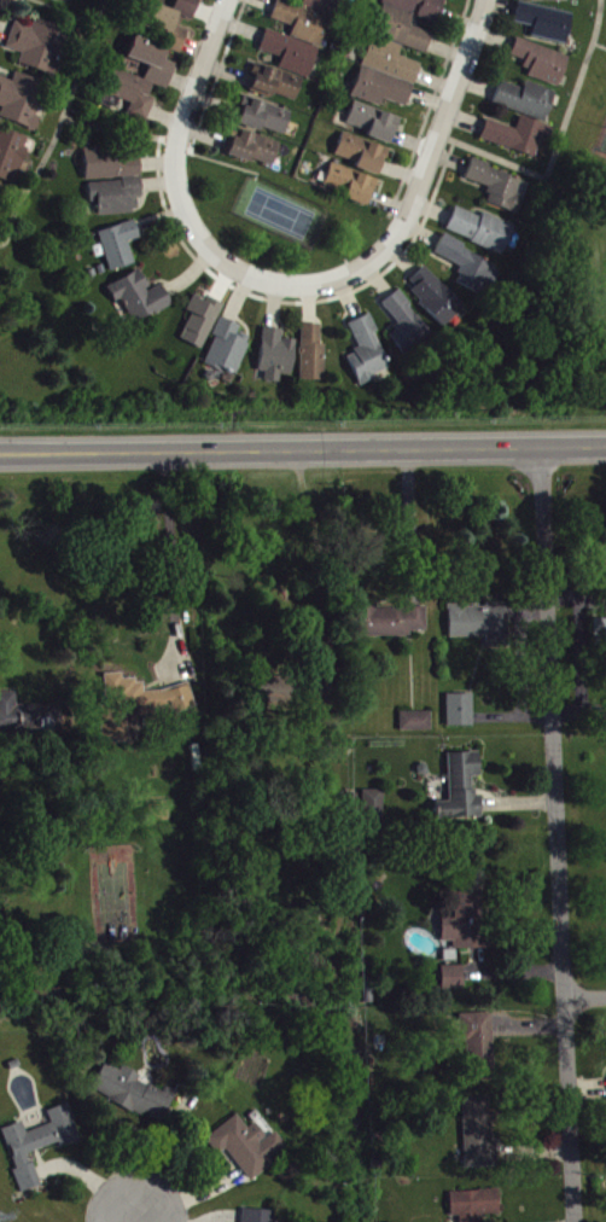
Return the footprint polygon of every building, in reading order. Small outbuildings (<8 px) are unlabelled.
[(183,0),(177,19),(194,25),(203,0),(183,0)] [(303,10),(336,20),(342,0),(306,0),(303,10)] [(382,110),(384,104),(409,111),(422,68),(400,61),(403,50),(428,58),(434,37),(411,30),(418,9),(423,11),(419,21),(440,28),(448,0),(385,0),(353,101),(382,110)] [(331,20),(279,3),(272,23),(294,30),(291,41),(267,34),(261,55),(283,61),(279,73),(311,83),(331,20)] [(183,57),(189,35),(175,31),(180,15),(147,7),(141,29),(172,38),(168,53),(183,57)] [(534,31),(532,42),(568,48),(574,16),(519,7),(515,28),(534,31)] [(20,68),(54,80),(70,35),(36,23),(33,32),(16,26),(7,51),(24,57),(20,68)] [(170,91),(177,68),(165,64),(169,51),(134,40),(127,62),(150,69),(146,84),(170,91)] [(571,60),(518,43),(511,62),(533,69),(529,81),(561,91),(571,60)] [(304,83),(258,68),(249,93),(274,101),(275,98),(297,104),(304,83)] [(153,86),(114,73),(106,98),(129,106),(125,117),(149,125),(157,102),(149,99),(153,86)] [(4,111),(0,122),(37,135),(42,121),(37,119),(48,87),(17,76),(14,85),(0,80),(0,110),(4,111)] [(494,108),(547,125),(557,95),(526,85),(524,93),(502,85),(494,108)] [(293,115),(245,101),(237,127),(285,141),(293,115)] [(402,122),(355,105),(346,130),(393,147),(402,122)] [(488,124),(482,145),(536,161),(541,145),(550,147),(554,130),(522,121),(518,133),(488,124)] [(282,148),(235,131),(227,156),(273,173),(282,148)] [(0,132),(0,183),(17,188),(32,142),(0,132)] [(383,180),(390,151),(343,139),(337,160),(358,165),(356,173),(383,180)] [(87,185),(90,185),(92,208),(99,208),(99,219),(139,217),(139,202),(144,202),(141,152),(85,155),(87,185)] [(467,184),(492,192),(487,207),(520,217),(531,185),(473,166),(467,184)] [(380,185),(333,167),(324,192),(370,209),(380,185)] [(447,237),(505,257),(515,228),(483,217),(482,220),(456,211),(447,237)] [(141,242),(136,225),(100,236),(112,275),(137,268),(130,246),(141,242)] [(436,258),(464,271),(457,287),(481,297),(496,265),(443,241),(436,258)] [(405,290),(448,330),(467,310),(424,270),(405,290)] [(163,289),(151,295),(141,274),(110,290),(130,331),(174,309),(163,289)] [(405,358),(432,337),(400,295),(384,307),(401,330),(389,339),(405,358)] [(193,318),(181,343),(204,354),(225,309),(210,303),(209,305),(196,299),(188,315),(193,318)] [(350,327),(361,354),(348,359),(360,388),(392,375),(376,336),(379,335),(372,318),(350,327)] [(236,381),(254,341),(240,335),(242,330),(224,322),(204,367),(236,381)] [(303,384),(326,385),(327,347),(322,347),(323,329),(303,328),(303,384)] [(293,380),(298,344),(283,342),(284,334),(266,332),(259,384),(281,387),(283,378),(293,380)] [(598,616),(597,605),(576,606),(576,617),(598,616)] [(451,642),(488,641),(488,652),(509,652),(509,616),(525,616),(525,627),(537,627),(537,613),(511,613),(511,609),(450,609),(451,642)] [(429,635),(429,612),(357,612),(357,641),(413,641),(413,635),(429,635)] [(195,716),(193,692),(144,695),(144,682),(106,684),(110,748),(144,746),(142,720),(195,716)] [(1,756),(0,739),(22,739),(20,696),(0,697),(0,756),(1,756)] [(475,698),(449,699),(449,731),(475,730),(475,698)] [(402,735),(434,735),(433,716),(402,717),(402,735)] [(451,806),(437,807),(438,826),(484,825),(483,797),(474,797),(474,781),(482,781),(481,756),(449,757),(451,806)] [(365,822),(384,822),(385,795),(366,794),(365,822)] [(443,946),(455,946),(455,954),(495,952),(494,926),(482,927),(480,885),(456,886),(457,915),(442,915),(443,946)] [(442,995),(465,994),(464,970),(442,970),(442,995)] [(464,1019),(467,1085),(496,1084),(493,1018),(464,1019)] [(93,1096),(163,1128),(178,1096),(166,1091),(163,1096),(140,1085),(143,1079),(124,1070),(122,1074),(106,1067),(93,1096)] [(464,1103),(466,1172),(499,1171),(498,1148),(493,1148),(491,1102),(464,1103)] [(81,1144),(70,1108),(49,1115),(54,1128),(28,1137),(25,1126),(4,1133),(24,1197),(42,1191),(31,1157),(61,1147),(62,1151),(81,1144)] [(230,1154),(250,1182),(290,1154),(277,1135),(268,1142),(258,1127),(249,1133),(240,1119),(207,1143),(220,1161),(230,1154)] [(484,1220),(501,1219),(500,1194),(451,1196),(452,1221),(461,1220),(461,1221),(485,1221),(484,1220)]
